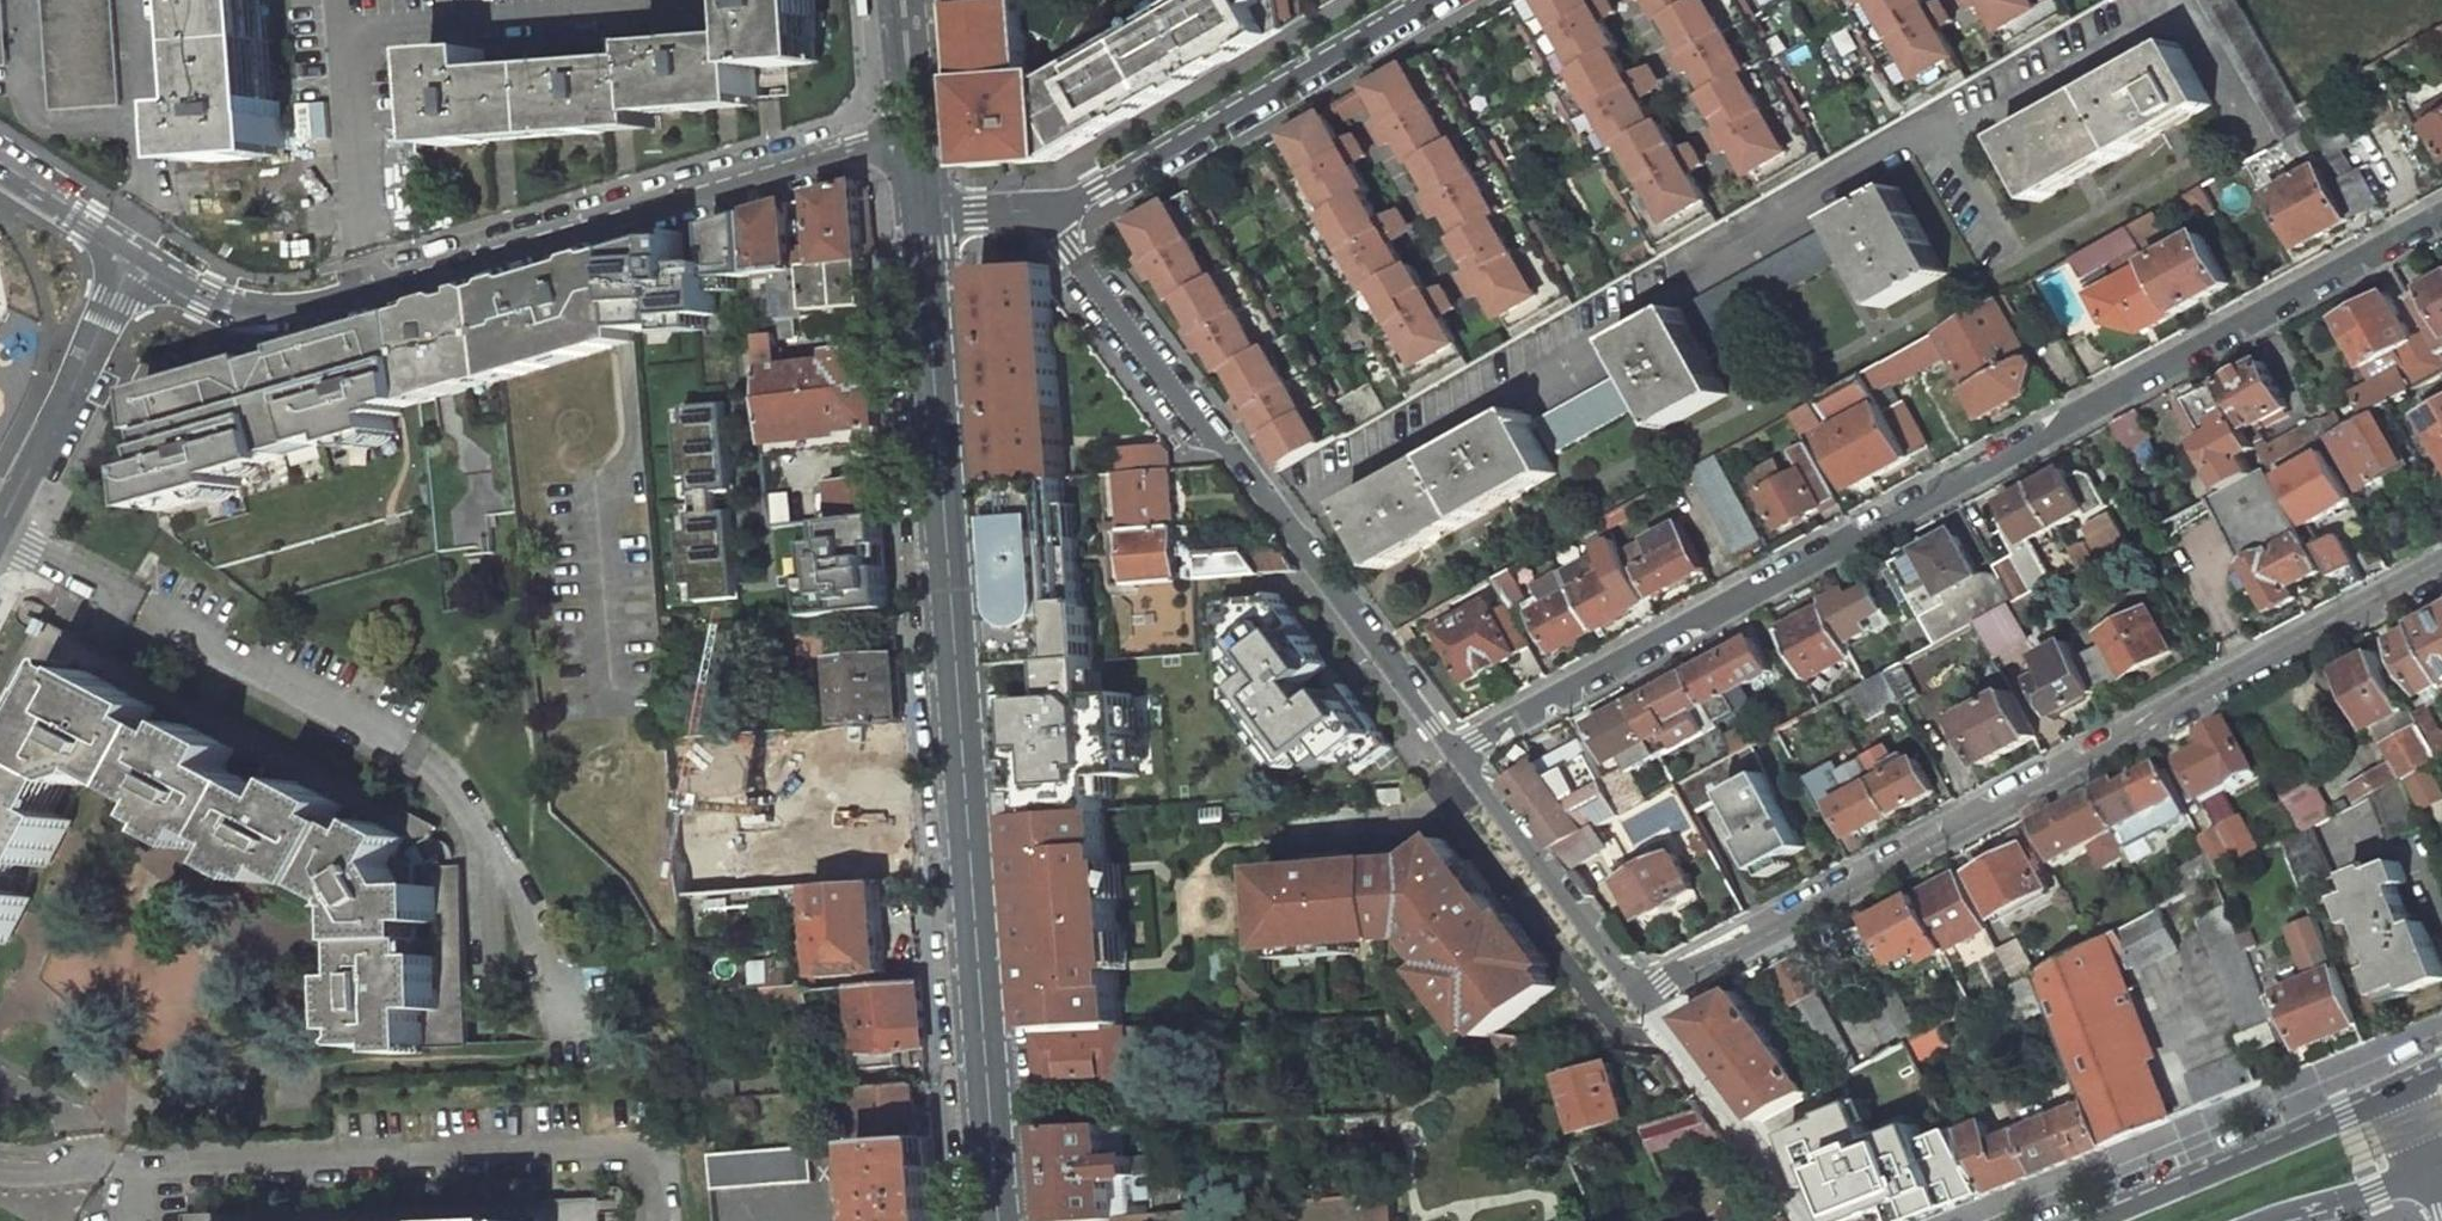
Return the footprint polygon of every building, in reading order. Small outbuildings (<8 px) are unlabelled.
[(8,66),(4,0),(0,0),(0,66),(8,66)] [(53,110),(121,105),(114,0),(45,0),(53,110)] [(209,72),(212,107),(189,108),(192,155),(284,148),(281,101),(272,102),(265,0),(204,0),(209,72)] [(438,53),(445,145),(491,141),(491,133),(539,129),(614,124),(655,121),(654,106),(713,101),(758,98),(757,86),(790,83),(789,64),(815,62),(812,0),(750,0),(753,38),(647,45),(649,60),(486,73),(484,50),(438,53)] [(1031,76),(1024,0),(1014,0),(961,6),(970,122),(974,168),(996,166),(995,154),(1022,152),(1023,164),(1054,162),(1096,137),(1092,130),(1108,121),(1126,111),(1130,118),(1156,102),(1196,79),(1192,72),(1207,63),(1223,53),(1227,60),(1282,28),(1278,0),(1189,0),(1198,15),(1190,19),(1183,17),(1179,19),(1173,8),(1080,62),(1086,73),(1083,75),(1081,82),(1073,87),(1064,71),(1049,80),(1048,75),(1031,76)] [(1173,8),(1179,19),(1183,17),(1190,19),(1198,15),(1189,0),(1187,0),(1173,8)] [(1662,257),(1721,223),(1692,173),(1705,165),(1694,146),(1681,153),(1663,122),(1658,125),(1643,99),(1654,93),(1650,84),(1659,79),(1652,68),(1632,80),(1615,51),(1620,48),(1605,20),(1617,13),(1610,0),(1596,0),(1594,1),(1593,0),(1527,0),(1518,5),(1563,85),(1558,88),(1599,160),(1605,157),(1662,257)] [(1667,21),(1672,18),(1688,47),(1675,54),(1687,74),(1700,67),(1715,93),(1709,96),(1727,127),(1714,134),(1725,153),(1738,146),(1767,197),(1826,163),(1769,63),(1774,60),(1740,0),(1655,0),(1667,21)] [(1849,16),(1854,14),(1911,114),(1921,109),(1968,82),(1971,80),(1942,29),(1955,21),(1944,2),(1931,10),(1926,0),(1839,0),(1849,16)] [(2077,19),(2066,0),(1971,0),(1976,10),(1989,2),(2018,53),(2077,19)] [(2283,143),(2286,141),(2313,126),(2302,107),(2240,0),(2202,0),(2283,143)] [(2179,42),(2005,139),(2040,202),(2214,105),(2179,42)] [(1433,54),(1374,88),(1391,117),(1378,125),(1389,144),(1402,137),(1418,164),(1423,161),(1439,190),(1426,197),(1438,217),(1450,209),(1465,235),(1460,238),(1478,269),(1465,277),(1476,296),(1489,288),(1518,339),(1577,305),(1520,206),(1525,203),(1484,131),(1479,134),(1433,54)] [(1086,73),(1080,62),(1064,71),(1073,87),(1081,82),(1083,75),(1086,73)] [(1650,84),(1654,93),(1663,87),(1659,79),(1650,84)] [(2323,96),(2302,107),(2313,126),(2321,140),(2330,155),(2343,147),(2341,145),(2348,140),(2323,96)] [(1344,144),(1328,115),(1269,149),(1314,228),(1309,231),(1350,303),(1355,300),(1412,399),(1456,374),(1471,366),(1442,315),(1455,308),(1444,288),(1431,296),(1414,265),(1408,268),(1393,242),(1404,236),(1399,228),(1408,222),(1402,212),(1382,223),(1366,194),(1371,191),(1355,164),(1368,156),(1357,137),(1344,144)] [(2432,127),(2441,145),(2441,121),(2432,127)] [(2313,126),(2286,141),(2295,155),(2321,140),(2313,126)] [(995,154),(996,166),(1023,164),(1022,152),(995,154)] [(2321,168),(2271,195),(2299,248),(2350,220),(2348,217),(2360,210),(2343,179),(2331,186),(2321,168)] [(2359,169),(2343,179),(2360,210),(2376,201),(2359,169)] [(843,187),(822,193),(825,227),(810,229),(811,245),(798,246),(800,268),(873,260),(867,180),(843,187)] [(2204,187),(2172,204),(2177,213),(2193,205),(2201,220),(2217,211),(2204,187)] [(1239,266),(1196,191),(1137,225),(1153,255),(1143,261),(1154,280),(1164,274),(1180,301),(1185,298),(1202,327),(1191,333),(1197,343),(1202,352),(1213,346),(1229,374),(1235,370),(1251,399),(1239,405),(1248,421),(1254,417),(1263,434),(1265,433),(1286,468),(1342,436),(1344,439),(1353,434),(1296,335),(1288,339),(1245,263),(1239,266)] [(1907,191),(1844,226),(1893,312),(1924,294),(1955,277),(1907,191)] [(752,214),(756,274),(800,268),(798,246),(789,203),(770,208),(752,214)] [(2156,213),(2131,227),(2142,248),(2167,234),(2156,213)] [(728,221),(713,225),(719,278),(756,275),(756,274),(752,214),(728,221)] [(1408,222),(1399,228),(1404,236),(1413,231),(1408,222)] [(683,234),(626,251),(633,331),(674,327),(673,319),(722,315),(719,278),(713,225),(683,234)] [(1833,225),(1693,302),(1709,332),(1849,255),(1833,225)] [(2131,227),(2073,259),(2084,278),(2115,261),(2126,277),(2093,295),(2108,324),(2143,333),(2179,313),(2151,263),(2142,248),(2131,227)] [(2204,235),(2151,263),(2179,313),(2231,284),(2204,235)] [(533,278),(491,290),(496,331),(502,379),(634,343),(633,331),(626,251),(555,272),(533,278)] [(800,268),(756,274),(756,275),(760,323),(798,318),(819,316),(821,331),(847,328),(845,309),(872,306),(873,260),(800,268)] [(1050,266),(982,271),(987,344),(993,414),(998,486),(1066,479),(1052,293),(1050,266)] [(2412,297),(2441,349),(2441,281),(2412,297)] [(446,304),(410,314),(420,401),(502,379),(496,331),(491,290),(446,304)] [(2389,294),(2342,319),(2368,367),(2416,342),(2389,294)] [(1999,300),(1938,334),(1948,355),(1985,419),(2028,395),(2036,367),(1999,300)] [(1688,313),(1625,348),(1672,434),(1702,417),(1735,399),(1688,313)] [(235,469),(286,455),(284,447),(315,437),(317,445),(347,437),(350,445),(393,433),(389,419),(401,414),(400,408),(420,401),(410,314),(408,315),(387,321),(370,326),(357,330),(359,335),(322,346),(320,341),(289,350),(291,355),(258,365),(257,359),(242,364),(225,369),(227,374),(189,385),(187,380),(167,385),(147,391),(152,428),(158,428),(159,432),(158,435),(161,450),(160,452),(162,469),(158,470),(163,509),(241,486),(235,469)] [(798,318),(760,323),(761,339),(765,399),(878,387),(875,345),(831,349),(831,360),(781,366),(779,336),(799,336),(798,318)] [(1938,334),(1822,398),(1836,424),(1824,430),(1827,436),(1825,437),(1854,489),(1929,448),(1906,405),(1901,409),(1894,398),(1903,393),(1898,383),(1948,355),(1938,334)] [(2264,362),(2221,385),(2255,445),(2267,439),(2262,430),(2275,423),(2272,417),(2289,408),(2264,362)] [(2402,370),(2355,395),(2366,416),(2378,410),(2389,404),(2413,391),(2402,370)] [(1626,375),(1541,423),(1558,452),(1643,405),(1626,375)] [(2255,445),(2221,385),(2192,400),(2188,394),(2181,398),(2185,404),(2182,406),(2199,436),(2209,430),(2213,437),(2202,443),(2228,490),(2256,475),(2246,456),(2257,450),(2255,445)] [(878,387),(765,399),(768,439),(792,436),(793,448),(824,445),(823,433),(881,427),(878,387)] [(2433,411),(2422,417),(2441,451),(2441,398),(2430,405),(2433,411)] [(737,489),(728,402),(691,405),(693,422),(681,423),(686,477),(698,476),(700,492),(737,489)] [(1811,404),(1791,415),(1799,430),(1800,431),(1820,421),(1811,404)] [(2139,408),(2112,423),(2128,451),(2154,437),(2139,408)] [(2330,410),(2259,453),(2268,468),(2274,465),(2311,445),(2319,441),(2331,435),(2341,430),(2330,410)] [(2341,430),(2331,435),(2361,489),(2408,464),(2378,410),(2366,416),(2341,430)] [(1531,414),(1355,512),(1393,574),(1439,547),(1522,501),(1566,476),(1531,414)] [(1791,415),(1781,421),(1789,434),(1799,430),(1791,415)] [(1114,474),(1120,474),(1170,469),(1169,447),(1165,441),(1113,450),(1114,474)] [(2318,457),(2282,478),(2307,525),(2315,521),(2353,499),(2319,441),(2311,445),(2318,457)] [(1719,455),(1692,470),(1737,552),(1764,538),(1719,455)] [(1762,484),(1756,487),(1780,529),(1839,500),(1817,461),(1765,490),(1762,484)] [(1170,469),(1120,474),(1123,523),(1124,529),(1175,527),(1170,469)] [(2065,469),(2035,486),(2057,526),(2085,511),(2088,517),(2109,506),(2092,475),(2082,472),(2070,479),(2065,469)] [(2228,490),(2211,499),(2274,610),(2299,597),(2293,587),(2321,571),(2265,470),(2256,475),(2228,490)] [(1009,624),(1012,669),(1050,665),(1054,665),(1096,662),(1092,610),(1085,604),(1083,588),(1079,541),(1071,541),(1068,508),(1066,479),(998,486),(1002,530),(1004,560),(1004,563),(1015,562),(1017,594),(1007,595),(1007,599),(1009,624)] [(419,486),(422,508),(433,507),(430,484),(419,486)] [(885,484),(833,490),(837,521),(888,515),(885,484)] [(2035,486),(2004,502),(2013,518),(2003,523),(2007,536),(2017,554),(1997,566),(2004,580),(2016,603),(2041,589),(2054,582),(2031,540),(2057,526),(2035,486)] [(1077,507),(1068,508),(1071,541),(1079,541),(1077,507)] [(744,598),(735,511),(696,514),(697,531),(685,532),(691,586),(702,585),(704,601),(744,598)] [(2129,543),(2111,511),(2087,524),(2086,529),(2092,540),(2082,545),(2080,541),(2069,548),(2080,569),(2129,543)] [(171,531),(170,514),(163,514),(165,526),(171,531)] [(1257,514),(1250,520),(1253,525),(1261,519),(1257,514)] [(811,581),(816,619),(894,610),(888,515),(837,521),(828,522),(831,544),(816,546),(819,580),(811,581)] [(2315,521),(2307,525),(2345,592),(2365,581),(2338,534),(2326,541),(2315,521)] [(1683,523),(1650,540),(1655,550),(1629,564),(1634,574),(1649,600),(1707,569),(1683,523)] [(1175,527),(1124,529),(1128,584),(1179,580),(1175,527)] [(2016,603),(2004,580),(1993,574),(1980,576),(1958,537),(1954,534),(1947,538),(1945,535),(1893,563),(1923,617),(1929,613),(1932,621),(1930,630),(1937,645),(1977,624),(2010,606),(2016,603)] [(1600,574),(1572,591),(1594,630),(1634,608),(1619,582),(1634,574),(1629,564),(1619,546),(1605,555),(1607,560),(1595,566),(1600,574)] [(1285,551),(1249,554),(1264,574),(1300,571),(1285,551)] [(1248,553),(1200,556),(1201,571),(1189,574),(1190,580),(1196,580),(1251,575),(1264,574),(1249,554),(1248,553)] [(1528,561),(1511,570),(1495,579),(1504,595),(1511,608),(1527,600),(1520,587),(1537,578),(1528,561)] [(1017,594),(1015,562),(1004,563),(1007,595),(1017,594)] [(1649,600),(1634,574),(1619,582),(1634,608),(1649,600)] [(1844,590),(1822,601),(1825,606),(1844,642),(1866,630),(1861,622),(1884,609),(1871,585),(1848,598),(1844,590)] [(1541,598),(1528,605),(1554,651),(1594,630),(1572,591),(1545,605),(1541,598)] [(1292,611),(1278,593),(1273,598),(1226,601),(1233,689),(1248,688),(1262,705),(1254,712),(1297,767),(1315,753),(1325,765),(1342,751),(1348,759),(1363,747),(1374,761),(1392,746),(1381,731),(1346,683),(1321,702),(1307,683),(1332,665),(1292,611)] [(1491,602),(1438,630),(1464,680),(1531,645),(1511,608),(1498,615),(1491,602)] [(1825,606),(1779,631),(1806,679),(1851,655),(1844,642),(1825,606)] [(2010,606),(1977,624),(1995,657),(2028,639),(2010,606)] [(2149,609),(2105,632),(2127,675),(2171,651),(2149,609)] [(2421,626),(2441,664),(2441,615),(2421,626)] [(2394,640),(2423,694),(2441,684),(2441,664),(2421,626),(2394,640)] [(2069,642),(2041,657),(2049,673),(2036,681),(2054,714),(2096,692),(2078,658),(2069,642)] [(2099,646),(2078,658),(2096,692),(2117,680),(2099,646)] [(1730,651),(1691,672),(1717,720),(1736,711),(1727,695),(1748,683),(1730,651)] [(2376,651),(2339,670),(2371,728),(2407,709),(2376,651)] [(898,657),(835,662),(840,726),(903,721),(898,657)] [(1055,680),(1098,677),(1096,662),(1054,665),(1055,680)] [(1904,663),(1887,672),(1902,702),(1904,704),(1921,695),(1904,663)] [(162,708),(93,671),(87,681),(74,675),(61,695),(66,697),(35,758),(86,786),(108,780),(136,795),(169,732),(156,725),(162,708)] [(1691,672),(1634,703),(1653,739),(1663,756),(1720,725),(1717,720),(1691,672)] [(1867,683),(1853,691),(1868,720),(1902,702),(1887,672),(1867,683)] [(1099,690),(1098,677),(1055,680),(1056,694),(1099,690)] [(1099,690),(1056,694),(1057,701),(1014,704),(1018,749),(1023,819),(1070,814),(1100,812),(1101,813),(1111,813),(1108,778),(1142,775),(1134,694),(1100,697),(1099,690)] [(2014,692),(1961,720),(1985,764),(2038,737),(2032,726),(2014,692)] [(1634,703),(1592,726),(1611,762),(1624,755),(1653,739),(1634,703)] [(1810,713),(1779,729),(1795,759),(1827,744),(1810,713)] [(911,831),(903,721),(840,726),(843,764),(805,767),(814,886),(880,881),(876,834),(911,831)] [(1755,722),(1727,737),(1736,752),(1752,744),(1764,738),(1755,722)] [(169,732),(136,795),(166,812),(166,815),(166,819),(168,822),(171,824),(175,825),(178,825),(180,824),(183,821),(229,845),(259,786),(229,770),(238,748),(193,724),(185,741),(169,732)] [(2404,779),(2438,761),(2428,742),(2420,726),(2384,747),(2393,763),(2371,775),(2379,792),(2402,780),(2404,779)] [(2232,728),(2179,755),(2206,805),(2259,778),(2232,728)] [(716,733),(674,736),(677,791),(719,788),(716,733)] [(2428,742),(2438,761),(2441,759),(2441,734),(2428,742)] [(1653,739),(1624,755),(1630,765),(1640,768),(1663,756),(1653,739)] [(1584,742),(1540,765),(1539,766),(1589,833),(1595,829),(1623,813),(1610,791),(1584,742)] [(1736,752),(1678,783),(1694,812),(1726,795),(1767,773),(1752,744),(1736,752)] [(1888,748),(1865,759),(1895,813),(1936,791),(1919,760),(1901,770),(1888,748)] [(35,758),(26,754),(16,769),(1,762),(0,765),(0,859),(38,879),(61,835),(64,835),(68,834),(70,833),(72,830),(73,826),(73,823),(71,820),(69,818),(86,786),(35,758)] [(1865,759),(1840,773),(1852,795),(1836,803),(1854,835),(1895,813),(1865,759)] [(1539,763),(1510,784),(1527,806),(1559,850),(1589,833),(1539,766),(1540,765),(1539,763)] [(1767,773),(1726,795),(1750,839),(1746,841),(1762,871),(1806,847),(1767,773)] [(2119,788),(2099,799),(2118,834),(2126,851),(2189,817),(2165,774),(2123,796),(2119,788)] [(2306,775),(2279,791),(2303,833),(2314,827),(2331,818),(2330,817),(2306,775)] [(2354,783),(2363,801),(2373,795),(2379,792),(2371,775),(2354,783)] [(2379,792),(2373,795),(2392,843),(2425,829),(2404,779),(2402,780),(2379,792)] [(380,825),(299,782),(288,802),(259,786),(229,845),(273,869),(272,872),(273,876),(275,880),(277,881),(280,882),(284,882),(287,880),(289,878),(337,903),(380,825)] [(1624,783),(1610,791),(1623,813),(1640,803),(1631,785),(1624,783)] [(1381,805),(1405,804),(1404,789),(1381,790),(1381,805)] [(2055,869),(2080,855),(2094,848),(2105,868),(2128,855),(2126,851),(2118,834),(2099,799),(2060,819),(2052,803),(2027,817),(2055,869)] [(1032,939),(1039,1031),(1128,1027),(1124,970),(1129,969),(1128,965),(1120,865),(1115,866),(1111,813),(1101,813),(1100,812),(1070,814),(1023,819),(1029,899),(1032,939)] [(2243,819),(2202,842),(2210,857),(2221,876),(2262,854),(2243,819)] [(380,825),(337,903),(351,911),(352,945),(421,943),(420,927),(439,925),(437,890),(422,890),(419,868),(397,855),(405,839),(380,825)] [(2303,833),(2284,842),(2304,890),(2335,877),(2314,827),(2303,833)] [(1591,859),(1607,849),(1595,829),(1589,833),(1559,850),(1574,869),(1591,859)] [(1712,846),(1705,834),(1695,839),(1702,852),(1712,846)] [(2019,850),(1975,873),(1998,916),(2050,889),(2041,874),(2047,870),(2029,836),(2028,836),(2027,836),(2026,836),(2025,836),(2024,836),(2023,836),(2022,836),(2021,836),(2020,836),(2019,836),(2019,837),(2018,837),(2018,838),(2018,839),(2017,840),(2017,841),(2017,842),(2017,843),(2017,844),(2017,845),(2018,846),(2018,847),(2018,848),(2019,848),(2019,849),(2019,850)] [(1624,882),(1676,854),(1668,838),(1616,866),(1624,882)] [(1546,970),(1448,842),(1411,870),(1404,870),(1404,864),(1270,872),(1277,948),(1284,947),(1322,945),(1340,943),(1359,942),(1392,940),(1391,928),(1409,926),(1439,966),(1462,996),(1483,1025),(1493,1038),(1497,1035),(1559,987),(1546,970)] [(1676,854),(1624,882),(1643,918),(1696,890),(1676,854)] [(2210,857),(2196,865),(2207,883),(2217,878),(2221,876),(2210,857)] [(5,943),(9,943),(12,942),(15,940),(16,937),(17,934),(17,930),(16,926),(14,924),(38,879),(0,859),(0,953),(5,943)] [(2344,899),(2354,925),(2364,921),(2382,967),(2373,971),(2383,996),(2410,986),(2413,992),(2441,981),(2441,964),(2425,922),(2416,926),(2400,887),(2409,883),(2401,862),(2377,872),(2375,867),(2353,876),(2360,893),(2344,899)] [(1958,874),(1916,896),(1945,950),(1988,927),(1958,874)] [(880,881),(814,886),(819,945),(812,945),(815,978),(887,972),(880,881)] [(1916,896),(1849,932),(1868,966),(1890,954),(1894,962),(1920,949),(1926,961),(1945,950),(1916,896)] [(1990,1188),(2183,1125),(2133,970),(2181,954),(2170,921),(2044,962),(2090,1104),(1997,1134),(1992,1118),(1969,1125),(1990,1188)] [(2253,935),(2241,939),(2257,981),(2271,976),(2264,960),(2279,955),(2272,941),(2258,946),(2253,935)] [(2017,941),(2000,950),(2018,983),(2035,974),(2017,941)] [(442,1013),(440,960),(423,960),(421,943),(352,945),(354,978),(350,980),(348,982),(347,986),(346,988),(347,992),(349,996),(352,998),(356,999),(359,1054),(394,1054),(394,1061),(429,1060),(428,1014),(442,1013)] [(1805,955),(1770,973),(1788,1008),(1790,1007),(1829,1080),(1858,1065),(1820,990),(1823,989),(1805,955)] [(787,960),(744,963),(747,991),(769,989),(789,987),(787,960)] [(2335,969),(2264,998),(2275,1027),(2282,1045),(2285,1054),(2358,1024),(2335,969)] [(712,1154),(934,1137),(921,975),(698,996),(712,1154)] [(1747,987),(1686,1019),(1722,1067),(1761,1120),(1813,1092),(1745,1001),(1752,996),(1747,987)] [(1898,988),(1869,1004),(1894,1050),(1910,1041),(1909,1040),(1922,1034),(1898,988)] [(1128,1027),(1039,1031),(1043,1083),(1071,1082),(1071,1077),(1102,1076),(1103,1081),(1131,1080),(1128,1037),(1163,1036),(1163,1026),(1128,1027)] [(1522,1037),(1497,1035),(1498,1047),(1521,1051),(1522,1037)] [(1614,1063),(1565,1077),(1581,1132),(1630,1118),(1614,1063)] [(2215,1068),(2189,1082),(2203,1107),(2229,1093),(2215,1068)] [(1840,1220),(1866,1220),(1899,1208),(1904,1220),(1922,1220),(1924,1220),(1923,1218),(1953,1206),(1954,1208),(1964,1204),(1990,1194),(1958,1133),(1957,1131),(1927,1143),(1920,1126),(1877,1144),(1861,1104),(1829,1116),(1831,1121),(1792,1136),(1813,1189),(1825,1185),(1840,1220)] [(1104,1107),(1045,1111),(1046,1129),(1104,1126),(1104,1107)] [(1702,1110),(1642,1128),(1654,1152),(1718,1132),(1702,1110)] [(1046,1129),(1053,1220),(1093,1220),(1116,1219),(1115,1176),(1154,1175),(1152,1156),(1113,1158),(1109,1126),(1104,1126),(1046,1129)] [(865,1143),(871,1220),(940,1220),(934,1138),(919,1139),(872,1143),(865,1143)] [(818,1147),(712,1155),(715,1190),(815,1182),(813,1159),(819,1159),(818,1147)] [(1367,1196),(1368,1220),(1396,1220),(1394,1194),(1367,1196)] [(1221,1195),(1152,1201),(1154,1215),(1223,1209),(1221,1195)]
